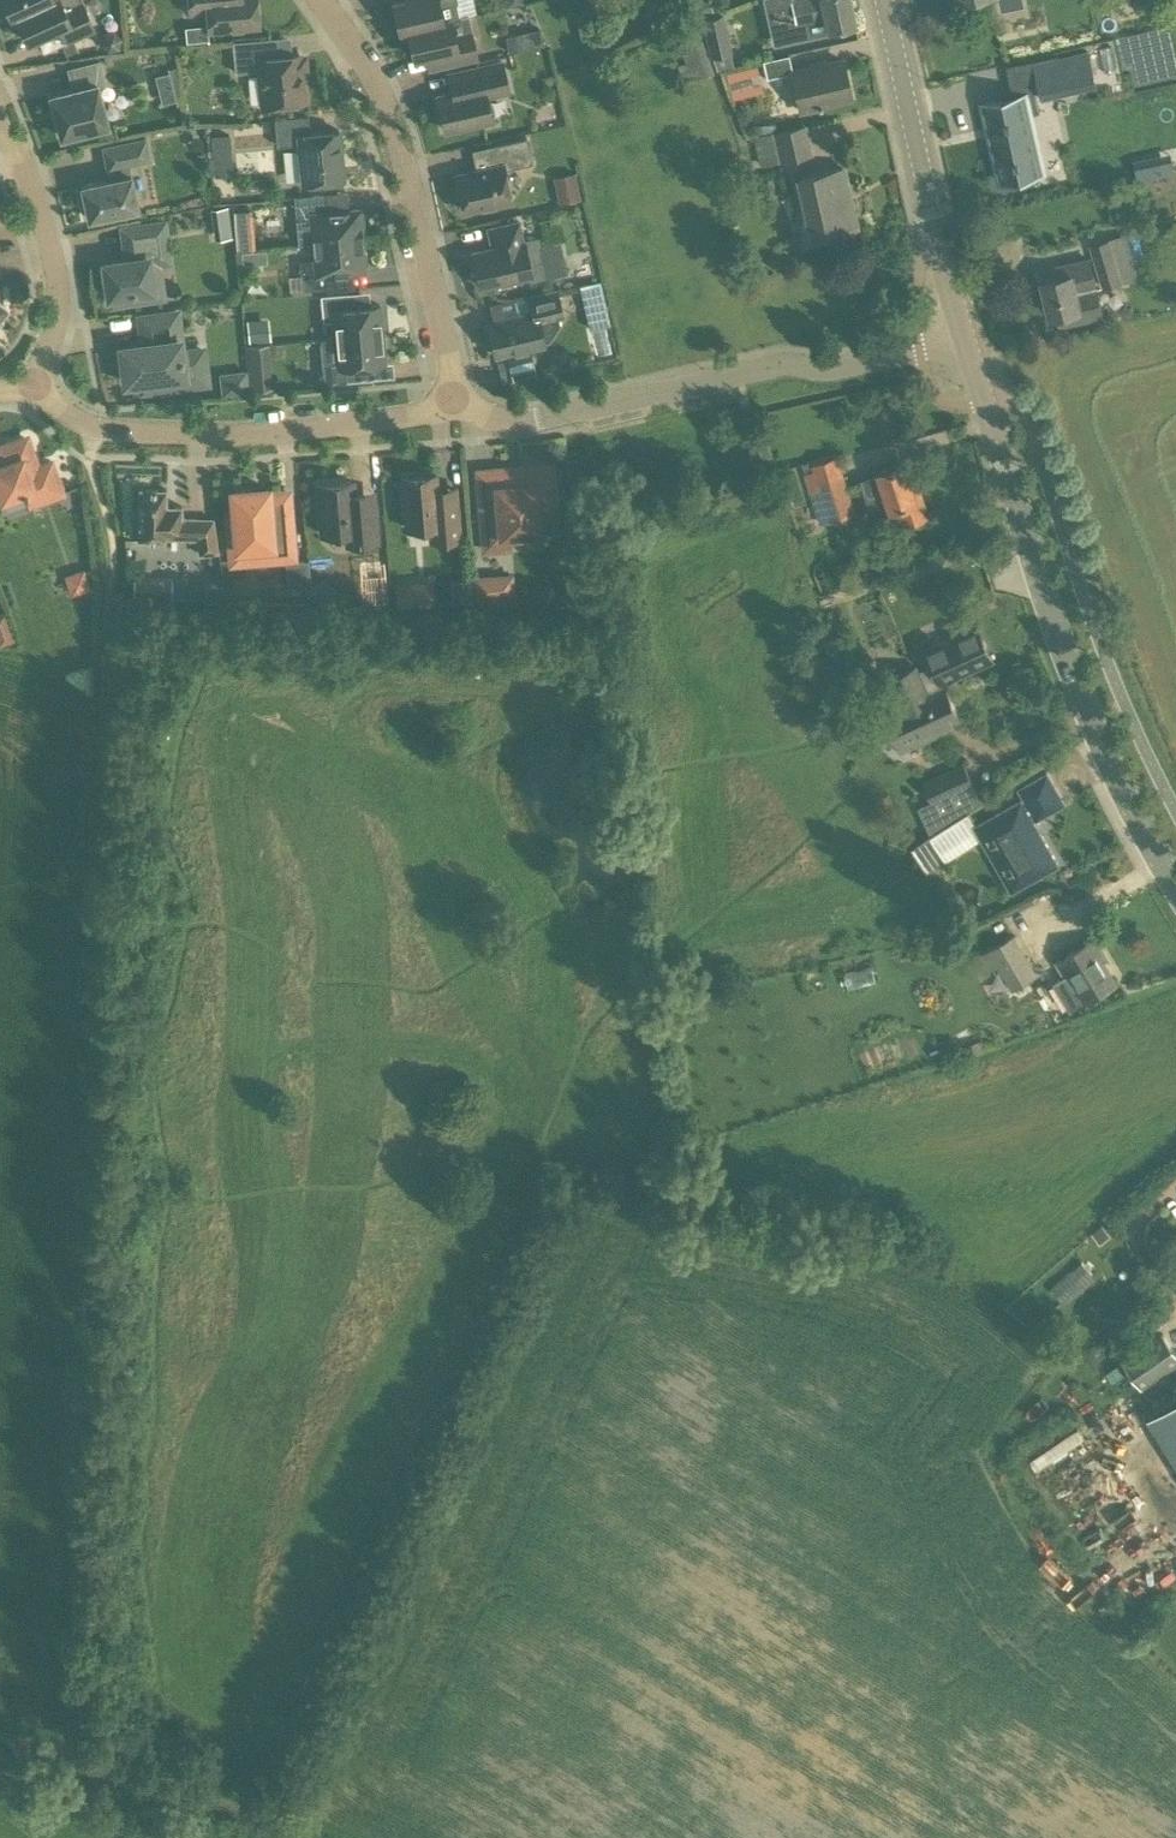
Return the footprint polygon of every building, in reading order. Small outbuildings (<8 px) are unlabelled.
[(45,0),(3,0),(10,16),(45,0)] [(10,16),(10,17),(15,15),(26,40),(58,26),(65,41),(94,28),(82,1),(64,9),(60,0),(45,0),(10,16)] [(207,28),(258,23),(256,0),(187,0),(188,7),(205,5),(207,24),(185,26),(186,41),(208,39),(207,28)] [(405,29),(459,16),(456,4),(458,3),(457,0),(397,0),(390,1),(397,31),(405,29)] [(800,38),(828,32),(827,28),(854,22),(853,17),(855,17),(852,5),(850,6),(848,0),(791,0),(792,2),(766,9),(770,30),(797,23),(800,38)] [(722,13),(701,18),(710,57),(712,57),(730,52),(731,52),(722,13)] [(405,29),(412,58),(425,55),(428,69),(478,59),(468,14),(459,17),(459,16),(405,29)] [(696,26),(674,34),(684,62),(677,65),(683,82),(713,72),(708,58),(696,26)] [(520,49),(517,32),(504,35),(508,51),(520,49)] [(291,53),(289,36),(233,41),(236,72),(258,70),(261,104),(302,100),(298,53),(291,53)] [(712,57),(717,69),(733,66),(730,52),(712,57)] [(1049,64),(1035,67),(1040,91),(1076,83),(1075,78),(1092,74),(1088,52),(1048,61),(1049,64)] [(791,70),(788,54),(762,60),(766,77),(790,72),(799,110),(820,106),(820,103),(850,96),(841,59),(791,70)] [(443,129),(491,118),(486,97),(510,92),(503,57),(446,70),(451,92),(435,95),(443,129)] [(60,135),(106,123),(96,83),(104,81),(98,59),(67,67),(73,87),(49,93),(60,135)] [(174,70),(159,73),(165,103),(181,99),(174,70)] [(1035,90),(980,102),(997,180),(1021,175),(1016,156),(1038,151),(1030,113),(1040,111),(1035,90)] [(308,132),(307,115),(273,118),(276,145),(297,143),(301,181),(342,178),(337,129),(308,132)] [(760,163),(778,159),(810,151),(804,125),(754,137),(760,163)] [(212,150),(230,148),(229,133),(210,135),(212,150)] [(129,173),(127,163),(149,158),(144,137),(102,146),(106,167),(109,167),(111,177),(80,184),(87,217),(137,207),(130,173),(129,173)] [(481,208),(494,205),(494,202),(511,198),(504,168),(532,162),(526,137),(471,149),(476,169),(453,174),(461,210),(480,205),(481,208)] [(1139,179),(1151,177),(1147,157),(1135,160),(1139,179)] [(810,236),(855,226),(842,167),(797,177),(810,236)] [(557,175),(560,201),(581,199),(578,173),(557,175)] [(316,243),(357,239),(356,229),(362,225),(361,217),(355,214),(355,213),(324,216),(322,193),(293,196),(296,226),(315,224),(316,243)] [(210,209),(213,228),(230,226),(227,206),(210,209)] [(239,248),(255,247),(253,208),(236,209),(239,248)] [(523,239),(519,218),(485,226),(490,248),(471,253),(478,285),(529,274),(530,280),(547,276),(539,236),(523,239)] [(133,295),(153,292),(149,263),(168,260),(163,221),(122,227),(126,258),(102,261),(107,295),(111,294),(112,302),(134,299),(133,295)] [(1142,275),(1129,232),(1089,244),(1096,267),(1091,268),(1089,259),(1053,267),(1055,277),(1042,280),(1050,315),(1059,313),(1061,323),(1102,313),(1096,287),(1101,285),(1102,287),(1142,275)] [(357,239),(316,243),(318,260),(299,261),(301,289),(330,287),(328,269),(359,266),(359,265),(365,261),(364,252),(357,249),(357,239)] [(589,327),(609,323),(599,281),(580,285),(589,327)] [(527,295),(531,312),(486,322),(493,355),(506,352),(508,363),(532,358),(529,347),(544,343),(543,342),(549,341),(560,324),(559,316),(563,315),(557,288),(527,295)] [(345,292),(321,294),(323,320),(333,319),(335,338),(382,334),(379,304),(346,307),(345,292)] [(180,351),(175,312),(139,316),(143,343),(126,345),(127,358),(121,359),(124,381),(140,379),(142,389),(205,381),(201,348),(180,351)] [(273,317),(251,318),(253,342),(274,341),(273,317)] [(335,338),(321,339),(325,382),(346,380),(372,377),(371,364),(384,363),(382,334),(335,338)] [(248,367),(270,365),(268,344),(246,346),(248,367)] [(220,395),(248,392),(246,369),(218,372),(220,395)] [(23,436),(5,443),(7,448),(0,451),(0,486),(8,483),(12,494),(22,490),(27,504),(62,491),(50,460),(37,465),(28,441),(25,442),(23,436)] [(820,523),(856,512),(838,455),(813,463),(815,469),(804,472),(820,523)] [(870,509),(880,513),(898,507),(903,524),(928,516),(916,478),(910,480),(904,462),(878,470),(879,472),(860,478),(870,509)] [(528,532),(528,526),(539,525),(538,508),(552,507),(553,502),(553,497),(553,493),(552,488),(550,484),(548,480),(545,476),(541,472),(536,470),(531,468),(526,467),(521,466),(493,469),(495,491),(478,493),(483,549),(503,547),(501,531),(510,530),(510,534),(528,532)] [(434,473),(401,476),(405,527),(428,525),(429,539),(459,537),(455,484),(435,485),(434,473)] [(353,504),(351,480),(316,483),(321,533),(346,531),(347,543),(375,540),(372,502),(353,504)] [(216,551),(212,518),(184,517),(184,514),(180,514),(181,505),(165,504),(165,488),(138,487),(137,539),(164,539),(164,537),(196,537),(198,553),(216,551)] [(266,492),(266,487),(231,490),(233,512),(227,513),(229,533),(235,533),(236,546),(269,543),(270,557),(292,556),(289,520),(287,520),(284,490),(266,492)] [(287,589),(309,587),(307,559),(285,561),(287,589)] [(358,563),(361,603),(388,601),(385,560),(358,563)] [(88,569),(67,575),(73,594),(93,587),(88,569)] [(474,598),(514,596),(513,572),(473,575),(474,598)] [(396,605),(433,602),(431,579),(395,582),(396,605)] [(306,602),(329,601),(328,581),(311,582),(311,590),(305,590),(306,602)] [(222,601),(222,584),(205,584),(205,601),(222,601)] [(16,639),(9,615),(0,618),(0,644),(16,639)] [(922,697),(946,686),(943,681),(993,659),(977,624),(924,648),(936,673),(922,679),(916,666),(881,682),(887,695),(884,696),(888,705),(900,700),(899,699),(919,690),(922,697)] [(900,700),(888,705),(881,709),(900,751),(948,729),(946,723),(960,717),(946,686),(922,697),(919,690),(899,699),(900,700)] [(942,823),(982,800),(965,762),(923,781),(942,823)] [(1063,801),(1046,771),(1019,786),(1025,797),(1021,799),(1021,798),(976,824),(968,810),(910,842),(925,868),(981,836),(1011,889),(1057,862),(1032,818),(1035,815),(1036,816),(1063,801)] [(1013,989),(1037,975),(1014,936),(989,951),(1013,989)] [(1070,1009),(1085,1000),(1116,981),(1101,954),(1104,952),(1094,937),(1056,960),(1065,975),(1053,981),(1070,1009)] [(906,1048),(896,1054),(906,1070),(915,1064),(906,1048)] [(1066,1304),(1096,1277),(1081,1261),(1052,1288),(1066,1304)] [(1175,1365),(1175,1351),(1162,1331),(1122,1359),(1142,1388),(1175,1365)] [(1150,1415),(1175,1454),(1175,1398),(1150,1415)] [(1041,1470),(1085,1435),(1078,1427),(1034,1461),(1041,1470)]
